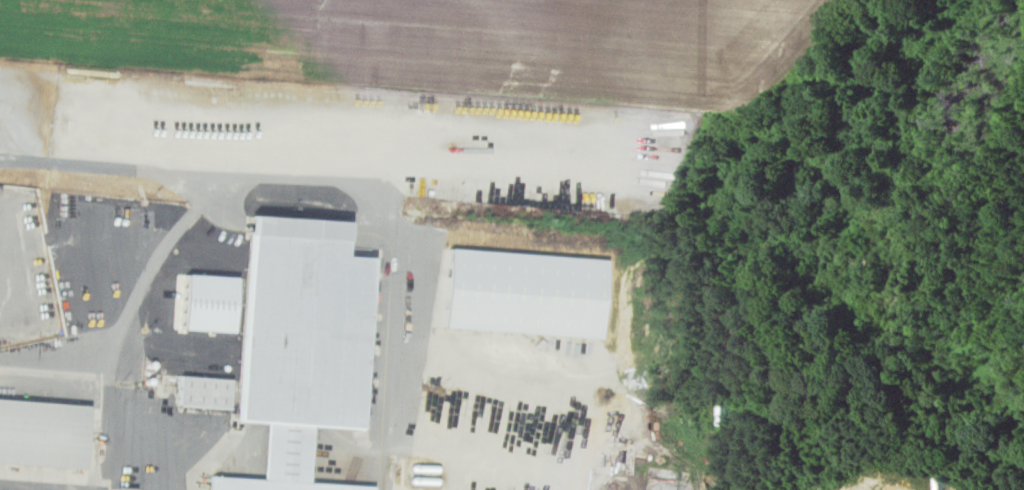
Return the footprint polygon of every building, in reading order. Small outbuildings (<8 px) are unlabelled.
[(369,486),(306,482),(309,426),(360,429),(370,257),(341,255),(343,221),(247,215),(234,420),(264,422),(260,479),(209,475),(208,489),(369,489),(369,486)] [(176,406),(227,408),(228,378),(177,376),(176,406)] [(0,399),(0,462),(81,467),(85,404),(0,399)]
